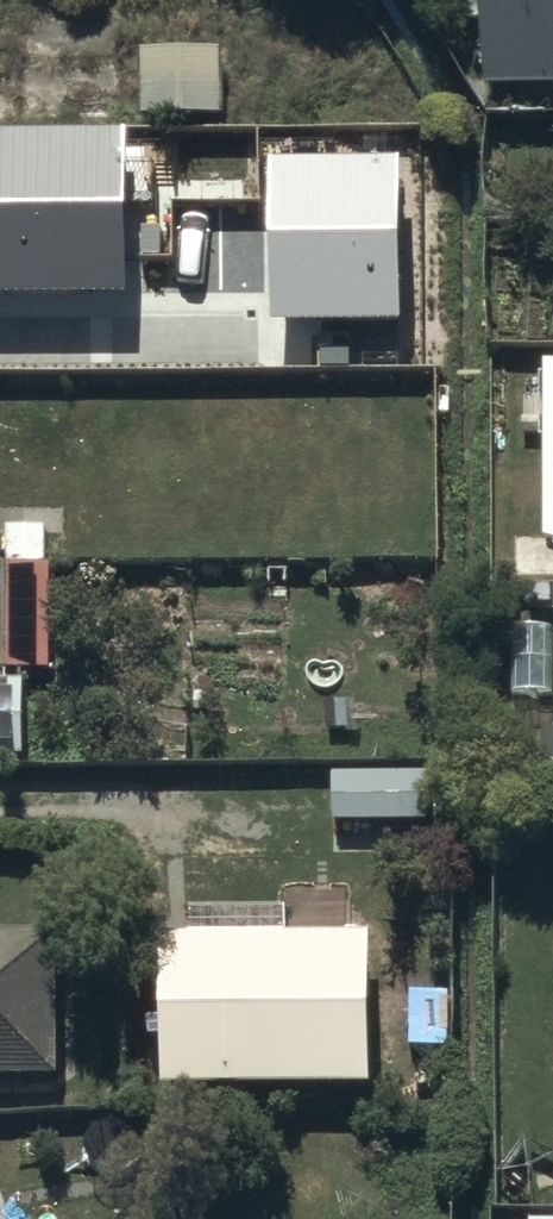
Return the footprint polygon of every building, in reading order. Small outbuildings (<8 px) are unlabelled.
[(482,82),(552,80),(552,0),(481,0),(482,82)] [(218,43),(141,43),(141,117),(219,117),(218,43)] [(0,125),(0,290),(125,289),(124,124),(0,125)] [(270,317),(397,316),(396,153),(269,154),(270,317)] [(44,588),(5,589),(7,690),(45,689),(44,588)] [(17,775),(16,701),(0,701),(0,775),(17,775)] [(340,786),(339,826),(435,827),(436,787),(340,786)] [(164,922),(165,1074),(373,1071),(374,922),(164,922)] [(61,1103),(59,952),(0,953),(0,1104),(61,1103)]
